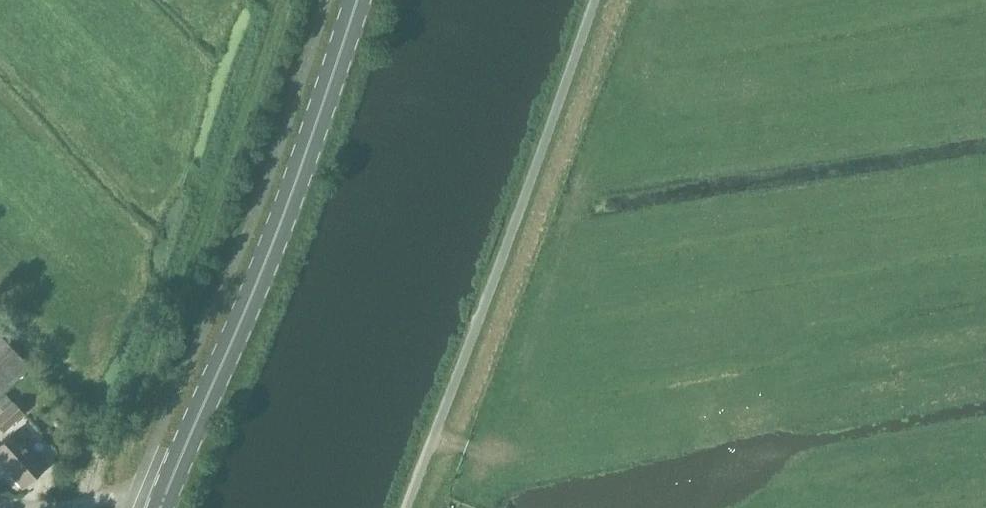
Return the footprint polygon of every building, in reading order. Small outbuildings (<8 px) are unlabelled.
[(30,365),(0,332),(0,393),(30,365)] [(4,430),(23,413),(13,402),(0,414),(0,425),(4,430)] [(23,486),(47,464),(16,430),(0,445),(0,460),(23,486)]
